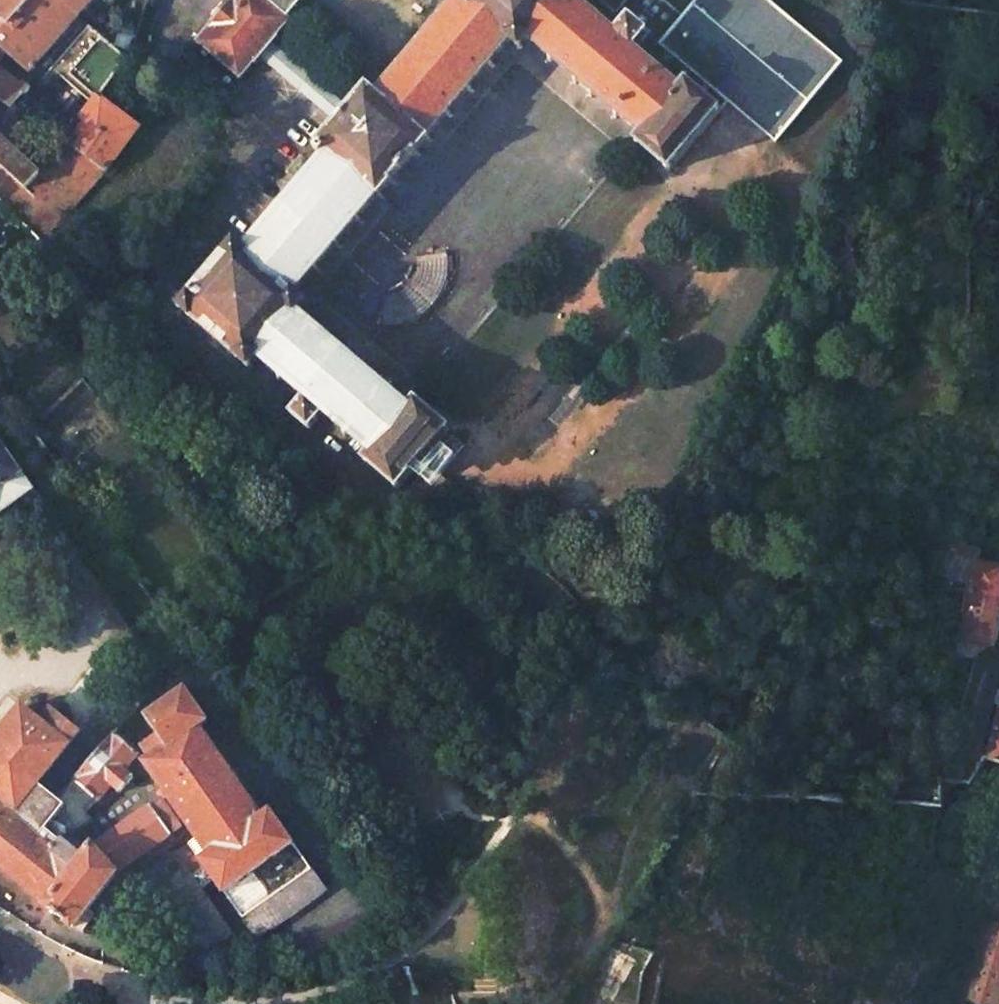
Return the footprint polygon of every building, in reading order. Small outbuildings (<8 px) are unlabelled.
[(59,0),(0,0),(0,55),(4,49),(27,69),(75,15),(59,0)] [(75,15),(88,0),(59,0),(75,15)] [(146,0),(131,0),(131,1),(142,12),(146,0)] [(219,12),(209,24),(210,25),(196,41),(240,78),(259,56),(336,121),(316,144),(313,148),(322,155),(325,152),(326,153),(245,249),(235,240),(226,250),(187,296),(178,306),(188,315),(239,358),(249,366),(257,356),(305,397),(290,413),(309,429),(323,413),(370,452),(363,460),(397,490),(451,427),(418,399),(416,398),(409,406),(296,311),(305,300),(295,292),(377,196),(379,197),(404,167),(429,138),(427,136),(509,39),(519,48),(528,38),(640,133),(633,141),(636,144),(668,171),(724,106),(728,101),(775,142),(842,63),(768,0),(695,0),(684,13),(668,0),(625,0),(619,6),(614,12),(600,0),(456,0),(376,94),(366,85),(347,108),(271,43),(272,41),(291,19),(288,17),(303,0),(229,0),(219,12)] [(97,19),(90,26),(106,39),(110,31),(97,19)] [(94,104),(67,142),(76,148),(105,169),(138,124),(99,94),(127,57),(106,39),(90,26),(88,24),(51,65),(94,104)] [(123,82),(139,88),(152,50),(136,45),(123,82)] [(12,105),(24,88),(0,68),(0,98),(12,105)] [(33,193),(76,148),(67,142),(54,132),(27,162),(0,136),(0,162),(33,193)] [(0,162),(0,198),(42,239),(105,169),(76,148),(33,193),(0,162)] [(186,356),(175,369),(229,414),(240,402),(186,356)] [(81,376),(44,411),(59,427),(96,392),(81,376)] [(30,487),(0,444),(0,509),(30,487)] [(994,645),(998,627),(998,568),(976,563),(962,641),(994,645)] [(71,924),(114,870),(120,878),(191,827),(197,836),(174,853),(185,867),(142,896),(207,945),(229,929),(190,874),(204,864),(257,937),(324,889),(268,808),(261,812),(197,724),(206,718),(183,686),(145,712),(159,732),(151,738),(158,748),(142,759),(153,774),(93,819),(85,811),(112,783),(120,790),(133,775),(125,768),(138,751),(113,730),(63,798),(47,819),(50,821),(38,836),(0,806),(0,865),(71,924)] [(38,836),(50,821),(47,819),(63,798),(62,783),(108,726),(69,698),(56,700),(41,699),(10,694),(0,707),(0,806),(38,836)] [(998,763),(998,713),(990,750),(988,760),(998,763)] [(378,906),(296,943),(303,960),(386,923),(378,906)] [(960,999),(964,1000),(977,1003),(998,1003),(998,925),(984,920),(960,999)]
